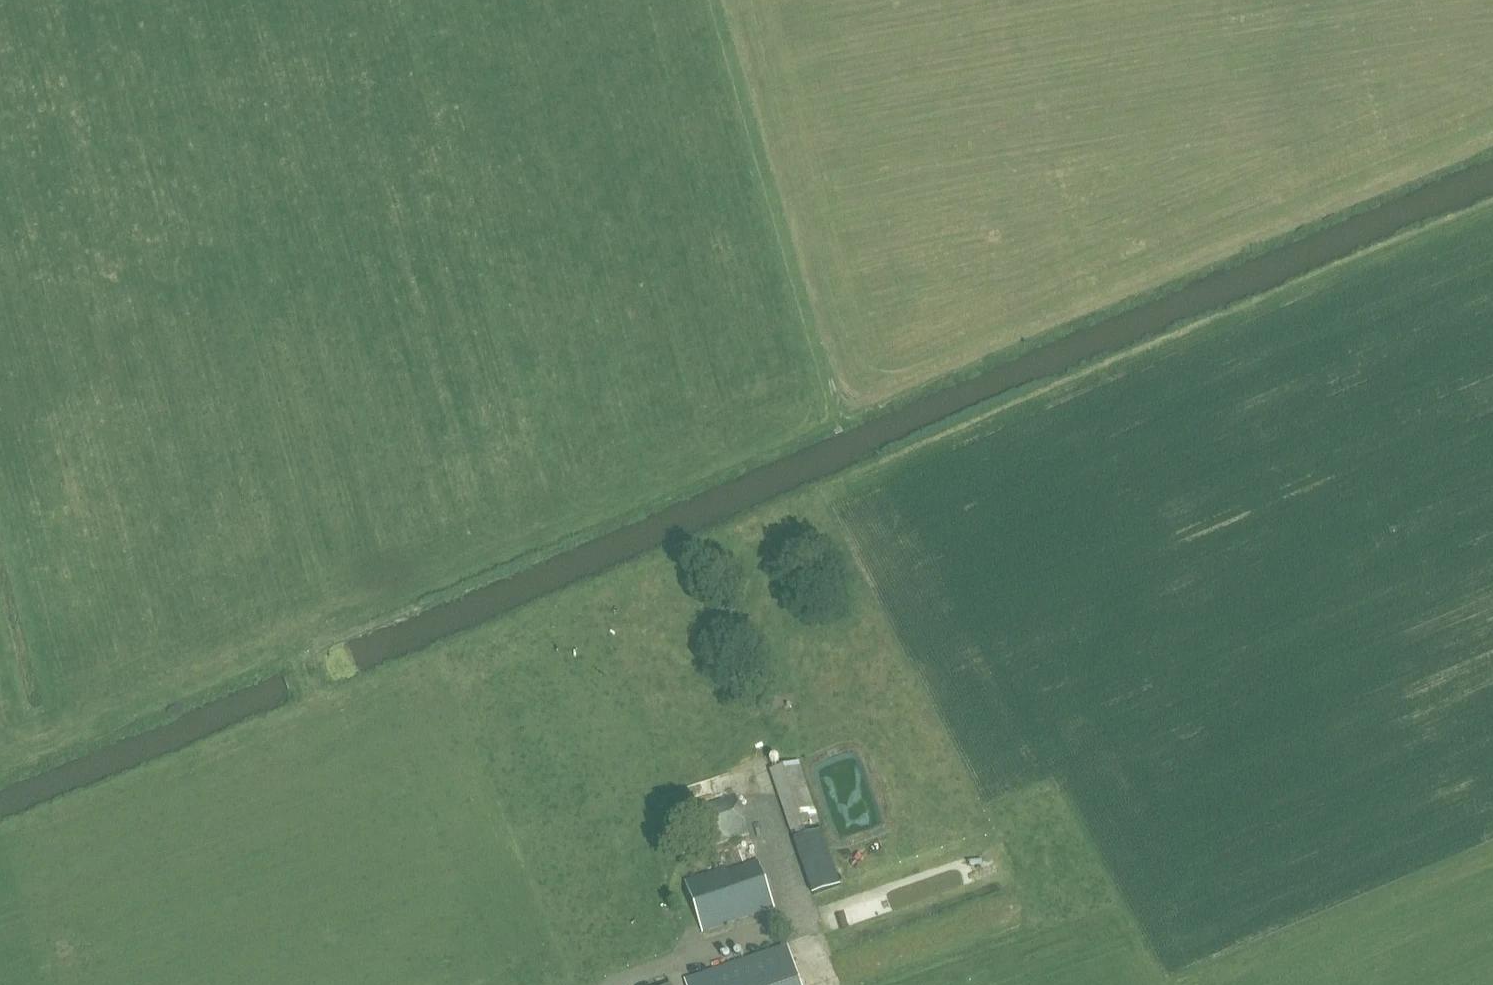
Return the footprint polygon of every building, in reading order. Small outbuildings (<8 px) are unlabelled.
[(841,885),(800,761),(770,771),(811,893),(841,885)] [(749,834),(736,795),(694,809),(707,848),(749,834)] [(774,908),(758,860),(727,871),(726,868),(685,881),(702,932),(774,908)] [(888,882),(893,905),(968,889),(963,864),(937,869),(939,878),(930,880),(929,873),(888,882)] [(833,930),(890,909),(881,883),(823,904),(833,930)] [(1006,895),(995,899),(1000,916),(1011,913),(1006,895)] [(787,945),(685,980),(687,984),(801,984),(787,945)]
